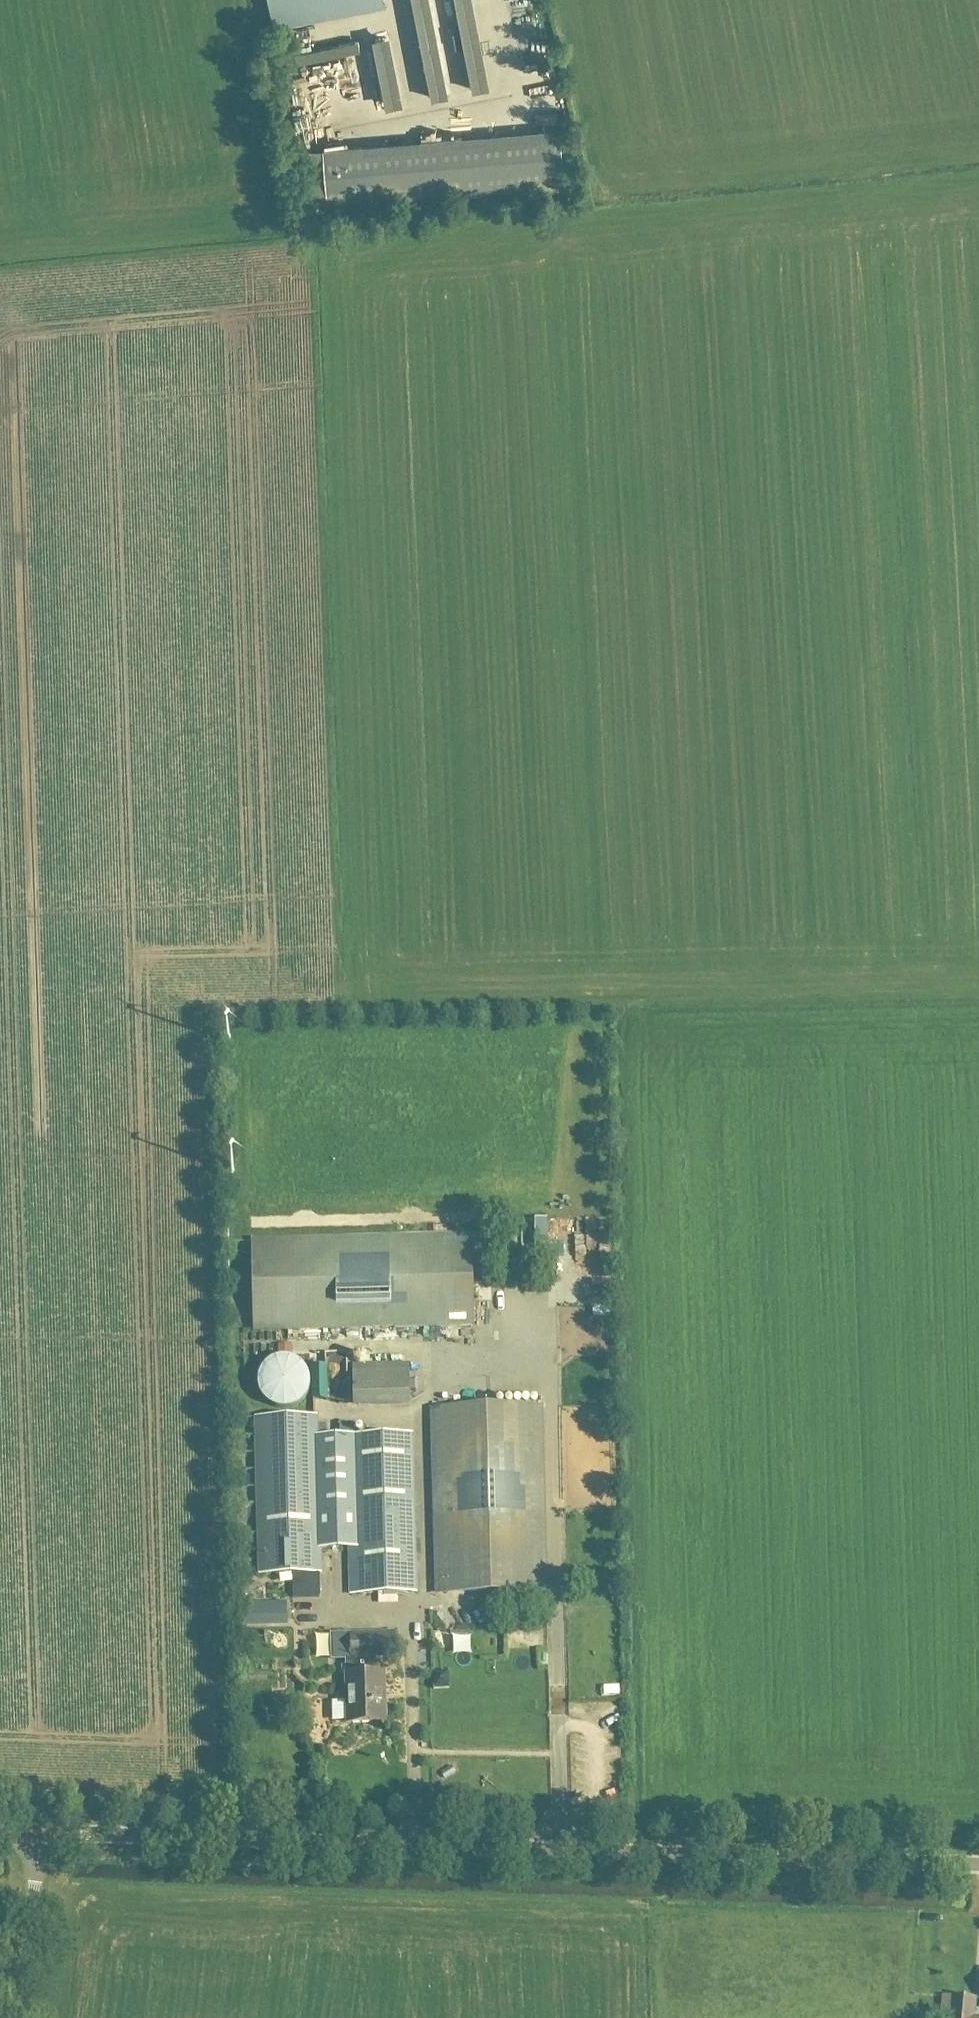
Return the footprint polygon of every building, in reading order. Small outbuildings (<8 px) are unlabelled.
[(275,22),(383,1),(383,0),(271,0),(275,22)] [(560,129),(323,149),(328,211),(565,191),(560,129)] [(254,1330),(474,1324),(473,1284),(488,1283),(488,1254),(472,1254),(472,1234),(252,1240),(254,1330)] [(468,1326),(468,1335),(488,1336),(488,1327),(468,1326)] [(292,1344),(278,1344),(278,1355),(292,1355),(292,1344)] [(309,1390),(310,1380),(308,1372),(303,1364),(297,1359),(290,1356),(285,1356),(275,1357),(267,1362),(262,1368),(259,1377),(258,1386),(261,1395),(268,1402),(276,1407),(284,1408),(294,1406),(301,1402),(306,1397),(309,1390)] [(354,1407),(412,1405),(410,1363),(353,1364),(354,1407)] [(542,1407),(432,1410),(437,1591),(547,1588),(542,1407)] [(355,1435),(315,1436),(315,1416),(257,1418),(261,1574),(294,1573),(295,1597),(320,1596),(318,1547),(358,1546),(355,1435)] [(411,1433),(355,1435),(358,1546),(359,1593),(415,1591),(411,1433)] [(392,1656),(391,1633),(331,1634),(332,1658),(345,1658),(346,1674),(355,1673),(354,1671),(376,1670),(376,1657),(392,1656)] [(346,1674),(347,1723),(386,1722),(385,1672),(376,1673),(376,1670),(354,1671),(355,1673),(346,1674)] [(278,1687),(273,1701),(286,1706),(291,1691),(278,1687)] [(966,1999),(941,1997),(939,2017),(965,2017),(966,1999)]
